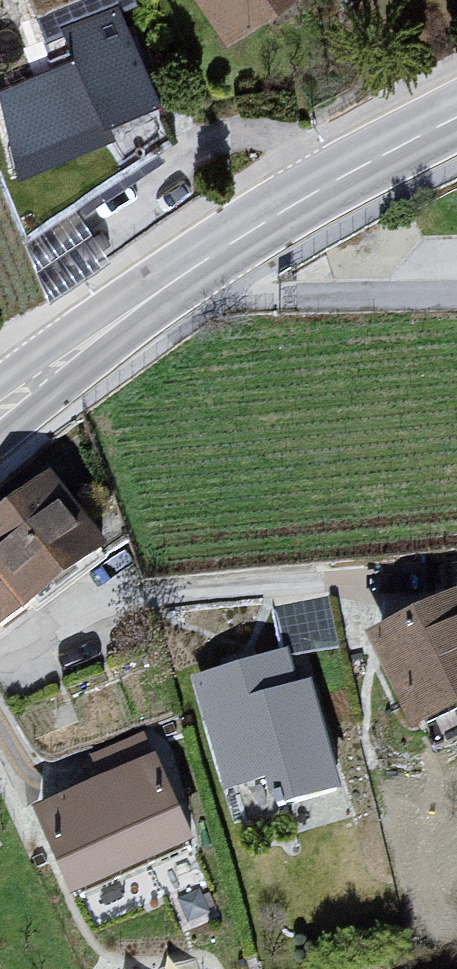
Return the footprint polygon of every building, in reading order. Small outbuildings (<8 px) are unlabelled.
[(41,66),(105,134),(154,112),(116,18),(135,8),(131,0),(19,0),(41,66)] [(235,44),(290,0),(195,0),(235,44)] [(41,66),(0,89),(0,126),(15,168),(105,134),(41,66)] [(0,525),(0,578),(30,615),(36,621),(115,558),(58,484),(0,525)] [(30,615),(0,578),(0,638),(30,615)] [(369,643),(414,732),(456,714),(456,604),(369,643)] [(290,664),(191,691),(231,792),(271,783),(275,794),(298,807),(346,794),(314,699),(298,701),(290,664)] [(152,763),(35,813),(78,904),(201,851),(152,763)]
